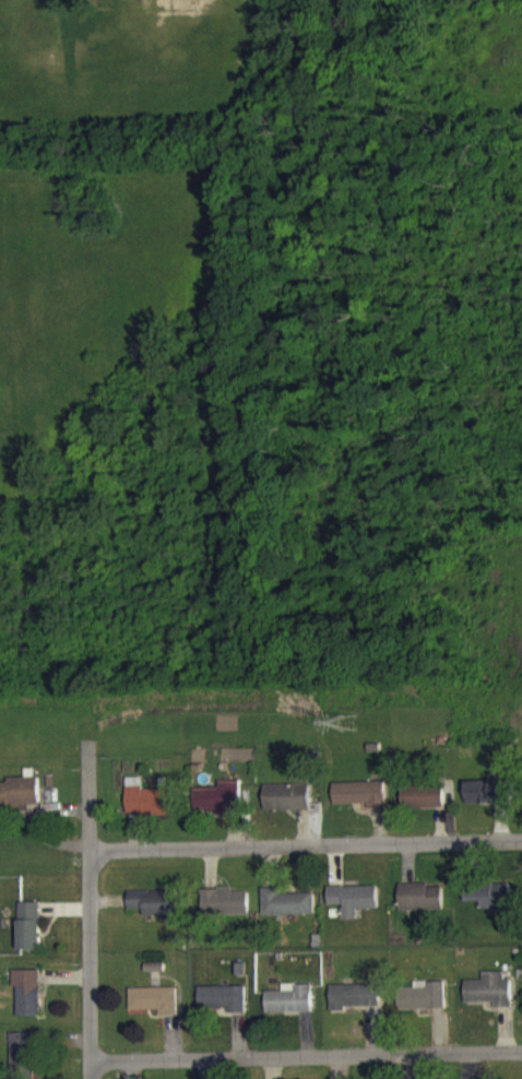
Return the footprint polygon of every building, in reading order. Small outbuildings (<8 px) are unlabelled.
[(38,815),(38,787),(7,788),(7,793),(0,793),(0,816),(38,815)] [(126,789),(127,826),(175,825),(174,799),(141,800),(141,788),(126,789)] [(218,798),(197,797),(196,822),(240,823),(241,791),(218,790),(218,798)] [(466,815),(494,814),(494,811),(516,811),(516,791),(466,792),(466,815)] [(386,820),(385,792),(333,793),(334,815),(369,814),(369,820),(386,820)] [(309,794),(264,795),(264,821),(310,820),(309,794)] [(401,797),(402,819),(444,817),(444,796),(401,797)] [(443,921),(442,895),(399,895),(400,922),(443,921)] [(466,912),(480,912),(480,920),(510,920),(511,895),(466,895),(466,912)] [(377,896),(328,898),(329,916),(341,916),(342,930),(360,930),(360,920),(378,919),(377,896)] [(203,928),(249,927),(248,902),(233,903),(233,898),(202,899),(203,928)] [(315,903),(280,904),(280,899),(263,899),(263,926),(315,925),(315,903)] [(128,920),(144,920),(143,925),(178,926),(179,903),(128,901),(128,920)] [(39,961),(40,913),(20,913),(19,960),(39,961)] [(40,981),(12,981),(12,997),(17,997),(17,1027),(41,1027),(40,981)] [(504,982),(483,983),(483,991),(465,991),(466,1013),(494,1013),(494,1018),(511,1018),(511,990),(504,990),(504,982)] [(399,1021),(445,1020),(444,991),(415,992),(415,998),(399,999),(399,1021)] [(266,1002),(266,1024),(313,1024),(313,994),(282,995),(283,1001),(266,1002)] [(331,996),(331,1021),(380,1019),(380,994),(331,996)] [(199,997),(199,1019),(229,1019),(229,1024),(247,1024),(246,996),(199,997)] [(160,1020),(160,1027),(178,1026),(177,998),(130,999),(130,1021),(160,1020)] [(12,1078),(39,1078),(38,1043),(11,1044),(12,1078)]
